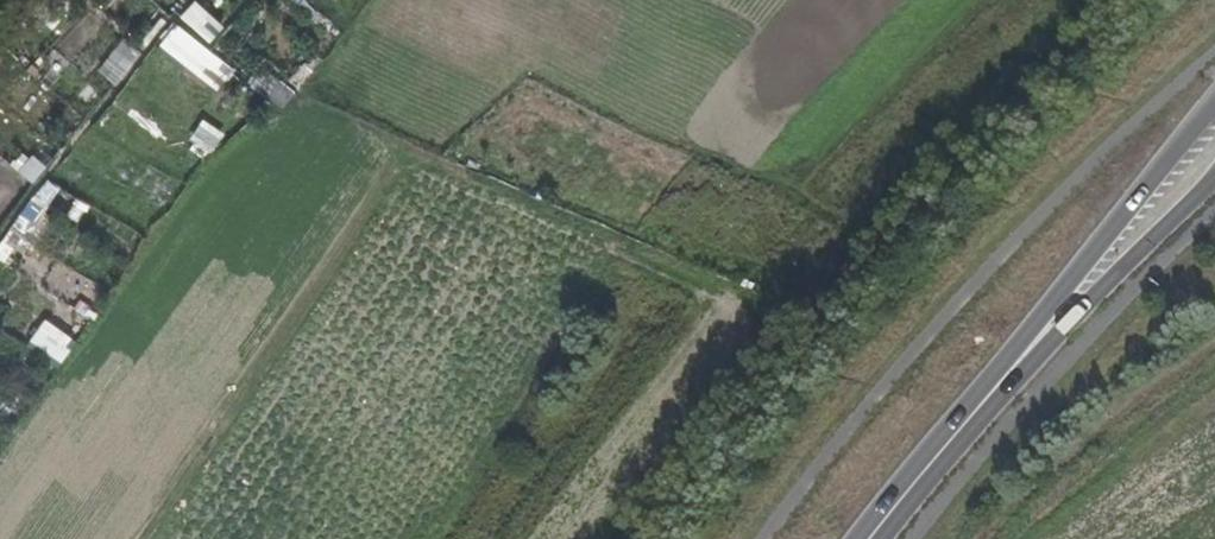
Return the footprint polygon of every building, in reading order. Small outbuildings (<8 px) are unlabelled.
[(178,16),(209,42),(224,24),(195,0),(191,0),(178,16)] [(219,91),(236,70),(174,22),(158,42),(219,91)] [(100,69),(116,82),(136,56),(121,43),(100,69)] [(165,58),(146,83),(197,120),(215,94),(165,58)] [(281,108),(294,90),(264,68),(250,85),(281,108)] [(202,119),(186,144),(208,158),(224,132),(202,119)] [(32,183),(46,166),(30,154),(17,171),(32,183)] [(172,204),(183,184),(151,168),(141,188),(172,204)] [(55,186),(42,177),(0,242),(0,258),(6,262),(55,186)] [(13,197),(0,189),(0,220),(13,197)] [(58,361),(75,338),(44,316),(27,339),(58,361)] [(12,408),(0,401),(0,426),(12,408)]
